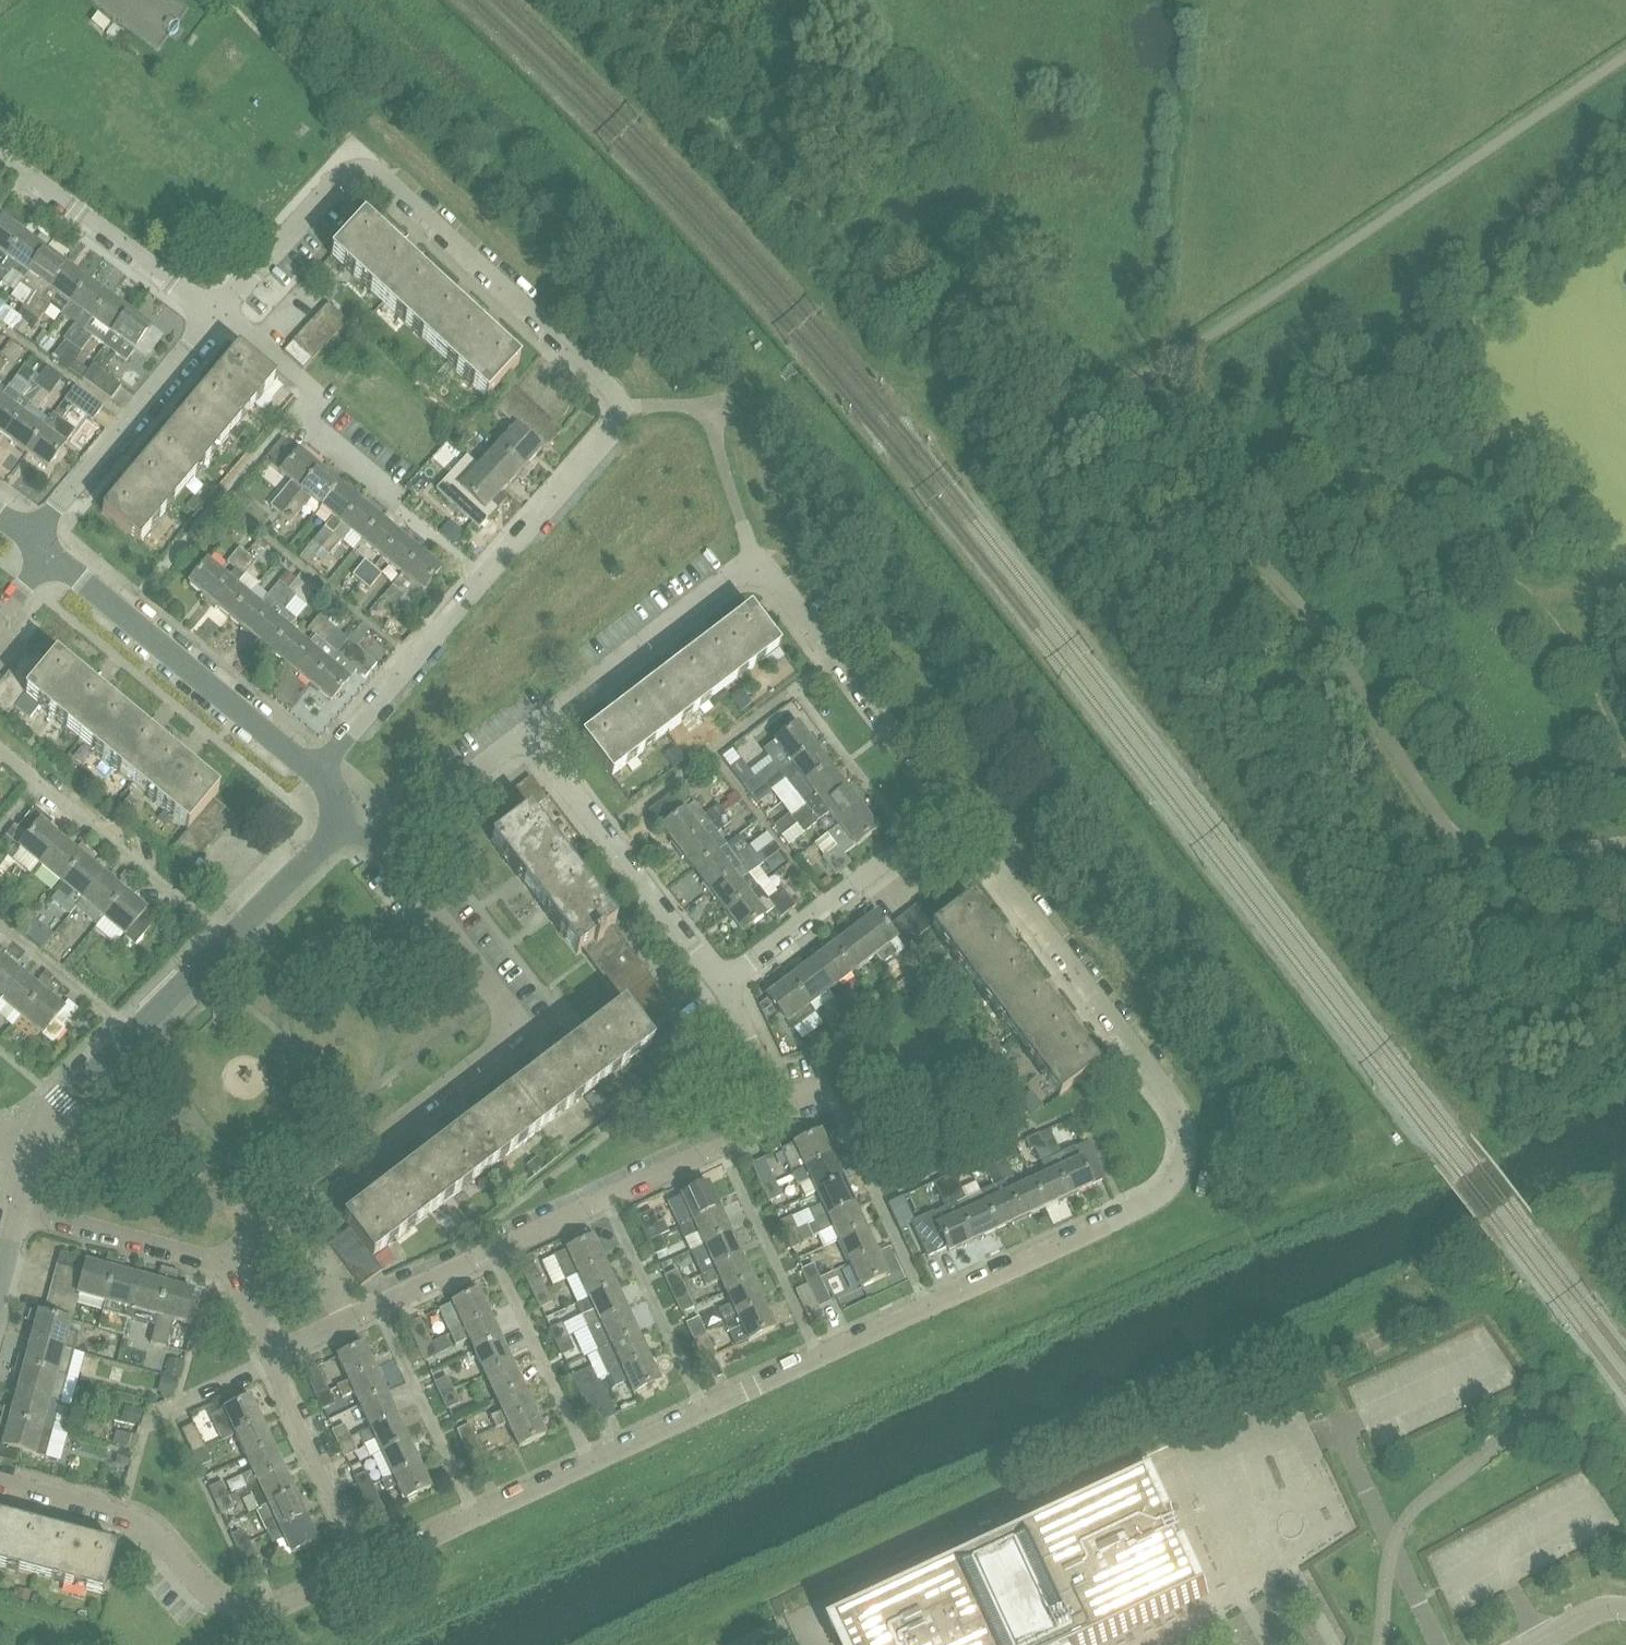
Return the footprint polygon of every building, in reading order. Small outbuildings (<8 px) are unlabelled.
[(22,234),(1,219),(0,221),(0,265),(22,234)] [(330,256),(382,304),(415,268),(363,219),(330,256)] [(2,282),(9,287),(14,291),(44,250),(22,234),(0,265),(0,285),(2,282)] [(21,320),(13,330),(17,332),(24,322),(65,265),(44,250),(14,291),(10,297),(22,306),(20,308),(21,309),(16,316),(21,320)] [(38,321),(49,307),(61,316),(86,281),(65,265),(24,322),(32,328),(37,321),(38,321)] [(467,316),(445,295),(415,268),(382,304),(434,352),(467,316)] [(61,316),(75,324),(63,339),(64,340),(52,357),(60,362),(107,296),(86,281),(61,316)] [(92,337),(104,347),(129,312),(107,296),(60,362),(67,368),(80,352),(81,352),(92,337)] [(347,321),(328,303),(319,312),(338,331),(347,321)] [(126,362),(134,351),(151,328),(129,312),(104,347),(126,362)] [(329,340),(338,331),(319,312),(310,322),(329,340)] [(486,400),(520,364),(467,316),(434,352),(486,400)] [(310,322),(301,332),(321,350),(329,340),(310,322)] [(312,360),(321,350),(301,332),(292,342),(312,360)] [(38,347),(47,354),(54,344),(45,337),(38,347)] [(283,351),(303,370),(312,360),(292,342),(283,351)] [(238,348),(192,403),(231,435),(276,380),(238,348)] [(6,365),(5,363),(10,357),(2,351),(0,354),(0,373),(6,365)] [(93,366),(83,380),(111,401),(121,387),(93,366)] [(47,380),(55,386),(62,377),(54,371),(47,380)] [(28,404),(40,389),(43,385),(34,378),(20,397),(8,387),(0,398),(0,433),(5,436),(21,414),(28,404)] [(514,385),(494,407),(504,416),(523,394),(514,385)] [(102,407),(74,387),(64,401),(92,421),(102,407)] [(48,395),(40,389),(28,404),(37,411),(48,395)] [(533,403),(523,394),(504,416),(513,424),(533,403)] [(192,403),(172,427),(147,457),(185,489),(231,435),(192,403)] [(543,412),(533,403),(513,424),(516,427),(523,433),(543,412)] [(552,421),(543,412),(523,433),(533,442),(552,421)] [(26,452),(43,429),(21,414),(5,436),(26,452)] [(43,429),(26,452),(48,468),(74,431),(53,415),(43,429)] [(562,430),(555,424),(552,421),(533,442),(540,449),(543,452),(562,430)] [(533,442),(523,433),(516,427),(497,447),(528,475),(534,468),(528,463),(540,449),(533,442)] [(497,447),(479,467),(503,490),(515,477),(522,482),(528,475),(497,447)] [(280,473),(291,482),(282,492),(284,494),(271,508),(280,515),(319,468),(298,451),(280,473)] [(147,457),(128,480),(102,512),(140,544),(185,489),(147,457)] [(497,508),(491,503),(503,490),(479,467),(460,488),(472,499),(462,510),(481,526),(490,516),(497,508)] [(310,498),(321,507),(339,485),(319,468),(280,515),(290,523),(310,498)] [(321,507),(333,517),(312,542),(321,549),(359,502),(339,485),(321,507)] [(379,518),(359,502),(321,549),(329,555),(341,541),(343,542),(351,532),(361,540),(379,518)] [(361,540),(381,557),(400,535),(379,518),(361,540)] [(392,585),(393,585),(420,552),(400,535),(381,557),(401,574),(392,585)] [(226,563),(235,570),(247,555),(239,548),(226,563)] [(422,608),(413,601),(422,591),(441,569),(420,552),(393,585),(395,587),(389,594),(391,597),(387,602),(393,609),(410,623),(422,608)] [(255,562),(247,555),(235,570),(243,577),(255,562)] [(283,575),(285,558),(270,556),(268,572),(283,575)] [(352,575),(361,582),(373,567),(365,560),(352,575)] [(189,583),(209,600),(227,578),(207,561),(189,583)] [(382,575),(373,567),(361,582),(369,589),(382,575)] [(259,605),(248,595),(230,617),(250,634),(287,589),(293,582),(285,575),(259,605)] [(209,600),(230,617),(248,595),(227,578),(209,600)] [(270,651),(288,629),(295,621),(283,611),(296,596),(287,589),(250,634),(270,651)] [(749,609),(693,652),(723,691),(779,648),(749,609)] [(307,630),(316,637),(328,623),(319,615),(307,630)] [(290,668),(311,685),(348,640),(328,623),(316,637),(309,646),(290,668)] [(270,651),(290,668),(309,646),(288,629),(270,651)] [(354,631),(348,639),(356,646),(362,639),(354,631)] [(348,679),(355,670),(365,678),(377,663),(348,640),(311,685),(331,702),(349,680),(348,679)] [(50,663),(29,647),(21,658),(41,674),(50,663)] [(693,652),(637,695),(667,734),(723,691),(693,652)] [(32,684),(24,694),(23,694),(25,696),(78,740),(110,702),(55,656),(50,663),(41,674),(32,684)] [(21,658),(13,667),(32,684),(41,674),(21,658)] [(13,667),(4,678),(24,694),(32,684),(13,667)] [(25,696),(23,694),(24,694),(4,678),(0,683),(0,690),(17,705),(25,696)] [(729,697),(740,711),(751,702),(740,688),(729,697)] [(8,715),(17,705),(0,690),(0,708),(8,715)] [(611,777),(667,734),(637,695),(581,738),(611,777)] [(164,747),(141,728),(110,702),(78,740),(133,785),(164,747)] [(766,784),(792,764),(814,747),(797,725),(764,750),(774,762),(759,774),(766,784)] [(219,793),(187,766),(164,747),(133,785),(187,830),(188,828),(197,819),(205,809),(214,799),(219,793)] [(814,747),(792,764),(766,784),(772,791),(788,779),(797,791),(794,792),(795,794),(830,768),(814,747)] [(846,789),(830,768),(795,794),(804,805),(790,816),(789,814),(773,826),(781,836),(797,824),(798,825),(846,789)] [(531,777),(520,785),(536,806),(546,798),(531,777)] [(520,785),(510,793),(525,814),(529,811),(536,806),(520,785)] [(818,821),(828,834),(861,809),(846,789),(798,825),(783,837),(791,848),(803,839),(800,835),(818,821)] [(740,800),(737,795),(720,807),(718,805),(704,816),(694,803),(685,810),(672,792),(649,810),(678,849),(700,832),(710,825),(725,814),(724,813),(740,800)] [(510,793),(499,801),(515,822),(525,814),(510,793)] [(131,794),(123,804),(129,809),(138,799),(131,794)] [(233,816),(214,799),(205,809),(225,826),(233,816)] [(499,801),(489,809),(504,830),(515,822),(499,801)] [(9,839),(19,847),(40,865),(62,839),(49,829),(54,821),(35,806),(9,839)] [(217,836),(225,826),(205,809),(197,819),(217,836)] [(477,817),(493,838),(504,830),(489,809),(477,817)] [(851,864),(844,855),(877,830),(861,809),(828,834),(817,842),(826,855),(822,858),(836,875),(851,864)] [(490,841),(515,873),(533,897),(573,867),(529,811),(525,814),(515,822),(504,830),(493,838),(490,841)] [(731,822),(725,814),(710,825),(716,834),(731,822)] [(208,846),(217,836),(197,819),(188,828),(208,846)] [(200,856),(208,846),(188,828),(187,830),(180,839),(200,856)] [(678,849),(694,870),(717,853),(700,832),(678,849)] [(758,846),(771,866),(790,854),(776,834),(758,846)] [(61,883),(83,857),(88,850),(80,844),(75,851),(62,839),(40,865),(61,883)] [(172,849),(192,866),(200,856),(180,839),(172,849)] [(88,850),(83,857),(61,883),(54,891),(68,902),(75,894),(82,900),(104,874),(91,863),(96,856),(88,850)] [(710,891),(732,874),(717,853),(694,870),(710,891)] [(710,891),(726,912),(759,887),(748,875),(763,864),(756,856),(741,867),(732,874),(710,891)] [(577,954),(581,951),(611,928),(616,924),(573,867),(533,897),(577,954)] [(103,918),(131,885),(135,880),(125,871),(119,878),(122,880),(117,885),(104,874),(76,908),(97,926),(103,918)] [(967,900),(951,879),(941,887),(956,908),(967,900)] [(150,902),(145,908),(133,898),(138,892),(131,885),(103,918),(125,936),(135,945),(162,912),(150,902)] [(742,933),(774,908),(781,917),(795,906),(781,888),(767,899),(759,887),(726,912),(742,933)] [(941,887),(930,895),(946,916),(956,908),(941,887)] [(930,895),(920,903),(935,924),(946,916),(930,895)] [(931,927),(974,984),(1013,955),(970,898),(967,900),(956,908),(946,916),(935,924),(931,927)] [(925,932),(931,927),(935,924),(920,903),(909,911),(925,932)] [(863,913),(868,919),(855,929),(874,956),(881,964),(896,953),(897,956),(905,950),(904,948),(903,948),(887,927),(886,926),(886,925),(871,906),(863,913)] [(915,940),(925,932),(909,911),(899,918),(915,940)] [(899,918),(887,927),(903,948),(904,948),(915,940),(899,918)] [(652,981),(611,928),(581,951),(622,1003),(652,981)] [(855,929),(840,940),(835,934),(827,939),(852,973),(874,956),(855,929)] [(12,942),(1,934),(0,934),(0,957),(12,942)] [(825,952),(811,962),(830,989),(852,973),(827,939),(819,945),(825,952)] [(25,954),(12,942),(0,957),(0,999),(21,973),(8,962),(12,958),(18,963),(25,954)] [(1055,1010),(1013,955),(974,984),(1016,1039),(1055,1010)] [(811,962),(796,973),(791,966),(784,972),(809,1007),(814,1014),(815,1013),(809,1005),(830,989),(811,962)] [(35,985),(21,973),(0,999),(0,1015),(14,1026),(21,1017),(48,984),(54,977),(46,971),(35,985)] [(793,1030),(814,1014),(809,1007),(784,972),(776,978),(781,985),(766,996),(787,1023),(793,1030)] [(622,1003),(624,1005),(630,1014),(660,991),(652,981),(622,1003)] [(62,1007),(50,997),(55,990),(48,984),(21,1017),(53,1043),(80,1010),(68,1000),(62,1007)] [(668,1002),(660,991),(630,1014),(638,1024),(659,1008),(659,1009),(668,1002)] [(865,993),(854,1002),(862,1012),(873,1003),(865,993)] [(624,1005),(590,1031),(567,1048),(597,1087),(652,1045),(654,1045),(646,1034),(638,1024),(630,1014),(624,1005)] [(667,1019),(659,1009),(659,1008),(638,1024),(646,1034),(667,1019)] [(1098,1066),(1055,1010),(1016,1039),(1059,1096),(1098,1066)] [(807,1043),(832,1028),(823,1013),(798,1027),(807,1043)] [(675,1029),(667,1019),(646,1034),(654,1045),(675,1029)] [(991,1054),(1003,1045),(997,1037),(985,1045),(991,1054)] [(567,1048),(542,1067),(511,1091),(541,1130),(583,1098),(592,1109),(603,1101),(594,1090),(597,1087),(567,1048)] [(684,1071),(688,1068),(698,1061),(691,1051),(677,1061),(684,1071)] [(511,1091),(465,1126),(455,1134),(485,1173),(541,1130),(511,1091)] [(1061,1155),(1053,1138),(1049,1129),(1039,1134),(1068,1196),(1092,1184),(1075,1149),(1061,1155)] [(781,1151),(792,1175),(805,1169),(832,1157),(820,1133),(781,1151)] [(455,1134),(432,1152),(399,1177),(429,1216),(485,1173),(455,1134)] [(1041,1165),(1046,1174),(1032,1181),(1044,1207),(1068,1196),(1039,1134),(1025,1140),(1030,1149),(1034,1148),(1041,1165)] [(993,1187),(980,1193),(996,1229),(1020,1218),(1008,1192),(1004,1182),(995,1165),(996,1165),(992,1156),(981,1161),(993,1187)] [(842,1180),(832,1157),(805,1169),(792,1175),(792,1176),(792,1175),(798,1186),(800,1185),(805,1198),(817,1192),(842,1180)] [(764,1158),(754,1163),(751,1164),(762,1189),(776,1183),(764,1158)] [(996,1165),(995,1165),(1004,1182),(1014,1178),(1006,1160),(996,1165)] [(972,1240),(996,1229),(980,1193),(966,1200),(954,1174),(943,1179),(972,1240)] [(399,1177),(389,1184),(343,1220),(349,1229),(357,1239),(366,1250),(374,1260),(375,1259),(374,1257),(429,1216),(399,1177)] [(927,1256),(946,1247),(948,1251),(972,1240),(943,1179),(934,1183),(945,1207),(933,1213),(933,1212),(911,1222),(927,1256)] [(853,1204),(842,1180),(817,1192),(823,1204),(803,1214),(808,1224),(809,1225),(853,1204)] [(1044,1207),(1032,1181),(1008,1192),(1020,1218),(1044,1207)] [(782,1196),(776,1183),(762,1189),(769,1202),(782,1196)] [(670,1202),(681,1227),(679,1227),(679,1228),(719,1209),(708,1185),(670,1202)] [(809,1225),(808,1224),(807,1225),(812,1237),(820,1234),(834,1228),(836,1233),(839,1239),(864,1228),(853,1204),(809,1225)] [(685,1240),(687,1239),(697,1234),(702,1245),(692,1250),(730,1233),(719,1209),(679,1228),(685,1240)] [(652,1210),(636,1218),(648,1242),(661,1236),(661,1235),(669,1232),(664,1219),(658,1222),(652,1210)] [(792,1216),(778,1223),(784,1236),(798,1230),(798,1229),(798,1230),(792,1216)] [(839,1239),(850,1263),(875,1251),(864,1228),(839,1239)] [(349,1229),(328,1245),(337,1255),(357,1239),(349,1229)] [(798,1230),(784,1236),(791,1250),(793,1249),(804,1244),(803,1241),(798,1230),(798,1229),(798,1230)] [(692,1250),(703,1274),(701,1275),(741,1256),(730,1233),(692,1250)] [(654,1256),(656,1255),(667,1249),(661,1236),(648,1242),(654,1256)] [(578,1274),(604,1263),(593,1238),(554,1256),(565,1280),(578,1274)] [(337,1255),(345,1265),(366,1250),(357,1239),(337,1255)] [(345,1265),(353,1276),(374,1260),(366,1250),(345,1265)] [(88,1259),(60,1251),(56,1265),(83,1273),(87,1262),(88,1259)] [(887,1275),(875,1251),(850,1263),(839,1268),(850,1292),(851,1292),(887,1275)] [(721,1280),(726,1292),(752,1280),(741,1256),(701,1275),(706,1286),(721,1280)] [(104,1267),(87,1262),(83,1273),(80,1286),(78,1295),(105,1302),(115,1261),(106,1259),(104,1267)] [(381,1271),(383,1270),(375,1259),(374,1260),(353,1276),(362,1286),(381,1271)] [(658,1265),(664,1277),(670,1290),(683,1284),(677,1270),(672,1260),(661,1265),(660,1265),(658,1265)] [(823,1260),(800,1270),(806,1283),(819,1277),(819,1276),(829,1271),(823,1260)] [(102,1312),(128,1319),(139,1277),(123,1272),(125,1264),(115,1261),(105,1302),(102,1312)] [(578,1274),(589,1298),(615,1286),(604,1263),(578,1274)] [(56,1265),(53,1278),(80,1286),(83,1273),(56,1265)] [(535,1265),(521,1271),(533,1296),(546,1289),(535,1265)] [(161,1267),(157,1282),(139,1277),(128,1319),(155,1326),(158,1316),(171,1270),(161,1267)] [(175,1287),(179,1272),(171,1270),(158,1316),(185,1323),(193,1292),(175,1287)] [(831,1302),(819,1277),(806,1283),(818,1307),(818,1308),(831,1302)] [(77,1298),(78,1295),(80,1286),(53,1278),(49,1290),(77,1298)] [(719,1310),(724,1322),(763,1304),(752,1280),(726,1292),(732,1304),(719,1310)] [(806,1283),(795,1289),(806,1313),(818,1307),(806,1283)] [(676,1303),(678,1302),(689,1297),(683,1284),(670,1290),(676,1303)] [(582,1316),(587,1328),(626,1310),(615,1286),(589,1298),(595,1310),(582,1316)] [(539,1309),(541,1308),(552,1303),(546,1289),(533,1296),(539,1309)] [(49,1290),(46,1302),(74,1310),(77,1298),(49,1290)] [(439,1310),(450,1334),(490,1316),(478,1292),(439,1310)] [(46,1302),(43,1314),(71,1322),(74,1310),(46,1302)] [(729,1333),(742,1326),(749,1340),(774,1328),(763,1304),(724,1322),(729,1333)] [(587,1328),(598,1352),(637,1333),(626,1310),(587,1328)] [(69,1332),(71,1322),(43,1314),(38,1313),(30,1311),(27,1320),(36,1322),(31,1339),(74,1351),(78,1334),(69,1332)] [(469,1339),(475,1351),(501,1339),(490,1316),(450,1334),(455,1345),(469,1339)] [(420,1318),(407,1324),(418,1349),(432,1343),(420,1318)] [(698,1318),(686,1324),(692,1337),(705,1331),(698,1318)] [(562,1323),(549,1329),(555,1343),(568,1337),(562,1323)] [(703,1361),(713,1356),(716,1355),(705,1331),(692,1337),(703,1361)] [(637,1333),(598,1352),(609,1375),(648,1357),(637,1333)] [(561,1356),(563,1355),(574,1350),(568,1337),(555,1343),(561,1356)] [(31,1339),(26,1357),(19,1355),(16,1364),(67,1378),(77,1381),(85,1354),(74,1351),(31,1339)] [(475,1351),(486,1375),(511,1363),(501,1339),(475,1351)] [(424,1362),(426,1361),(438,1356),(432,1343),(418,1349),(424,1362)] [(337,1386),(337,1387),(375,1369),(363,1345),(338,1357),(349,1381),(337,1386)] [(628,1381),(634,1393),(659,1381),(648,1357),(609,1375),(614,1387),(628,1381)] [(486,1375),(497,1399),(523,1387),(511,1363),(486,1375)] [(21,1375),(17,1392),(60,1404),(67,1378),(16,1364),(14,1373),(21,1375)] [(317,1366),(304,1372),(316,1397),(329,1391),(317,1366)] [(169,1367),(166,1376),(178,1379),(180,1370),(169,1367)] [(573,1376),(571,1377),(577,1390),(590,1384),(598,1380),(592,1367),(584,1371),(573,1376)] [(354,1393),(360,1405),(386,1393),(375,1369),(337,1387),(342,1399),(354,1393)] [(178,1380),(161,1376),(157,1392),(161,1393),(160,1397),(167,1399),(173,1396),(178,1380)] [(447,1377),(434,1383),(440,1396),(454,1390),(447,1377)] [(589,1415),(602,1408),(590,1384),(577,1390),(589,1415)] [(490,1417),(495,1428),(534,1410),(523,1387),(497,1399),(502,1411),(490,1417)] [(447,1410),(448,1409),(460,1404),(454,1390),(440,1396),(447,1410)] [(322,1410),(324,1409),(335,1404),(329,1391),(316,1397),(322,1410)] [(17,1392),(13,1409),(5,1407),(2,1417),(53,1430),(65,1433),(71,1409),(59,1406),(60,1404),(17,1392)] [(360,1405),(371,1429),(397,1417),(386,1393),(360,1405)] [(222,1441),(235,1434),(261,1422),(250,1398),(211,1416),(222,1441)] [(129,1423),(129,1424),(140,1428),(144,1413),(124,1407),(121,1421),(129,1423)] [(508,1423),(519,1447),(545,1435),(534,1410),(495,1428),(508,1423)] [(20,1451),(46,1457),(53,1430),(2,1417),(0,1425),(8,1427),(3,1445),(0,1444),(0,1459),(17,1463),(20,1451)] [(408,1440),(397,1417),(371,1429),(358,1435),(363,1446),(365,1445),(370,1458),(408,1440)] [(273,1446),(261,1422),(235,1434),(246,1458),(273,1446)] [(133,1451),(140,1428),(129,1424),(126,1436),(124,1449),(133,1451)] [(181,1430),(193,1454),(205,1448),(194,1424),(181,1430)] [(469,1424),(456,1431),(462,1444),(476,1437),(469,1424)] [(333,1430),(331,1431),(338,1444),(351,1438),(345,1425),(333,1430)] [(487,1462),(476,1437),(462,1444),(474,1468),(487,1462)] [(344,1457),(346,1457),(357,1451),(351,1438),(338,1444),(344,1457)] [(419,1464),(408,1440),(370,1458),(381,1482),(419,1464)] [(105,1450),(118,1453),(120,1449),(107,1445),(105,1450)] [(242,1476),(247,1486),(284,1469),(273,1446),(246,1458),(252,1471),(242,1476)] [(212,1462),(205,1448),(193,1454),(199,1468),(212,1462)] [(128,1468),(133,1451),(124,1449),(124,1450),(120,1449),(115,1464),(128,1468)] [(430,1488),(419,1464),(381,1482),(386,1491),(398,1486),(405,1500),(430,1488)] [(295,1493),(284,1469),(247,1486),(252,1497),(250,1498),(256,1511),(295,1493)] [(355,1477),(354,1479),(360,1492),(373,1485),(367,1472),(355,1477)] [(840,1644),(1097,1644),(1209,1593),(1155,1477),(832,1627),(840,1644)] [(209,1488),(215,1501),(227,1495),(221,1482),(209,1488)] [(371,1516),(384,1510),(373,1485),(360,1492),(371,1516)] [(306,1517),(295,1493),(256,1511),(267,1534),(306,1517)] [(215,1501),(221,1515),(234,1509),(233,1507),(240,1505),(235,1494),(228,1497),(227,1495),(215,1501)] [(35,1577),(48,1529),(0,1516),(0,1567),(35,1577)] [(317,1541),(306,1517),(267,1534),(272,1545),(284,1539),(291,1553),(317,1541)] [(35,1577),(104,1595),(117,1547),(48,1529),(35,1577)] [(243,1530),(230,1536),(237,1549),(250,1543),(243,1530)] [(248,1573),(249,1573),(261,1567),(250,1543),(237,1549),(248,1573)] [(19,1588),(16,1599),(28,1602),(31,1591),(19,1588)] [(33,1593),(31,1602),(39,1605),(42,1596),(33,1593)]
